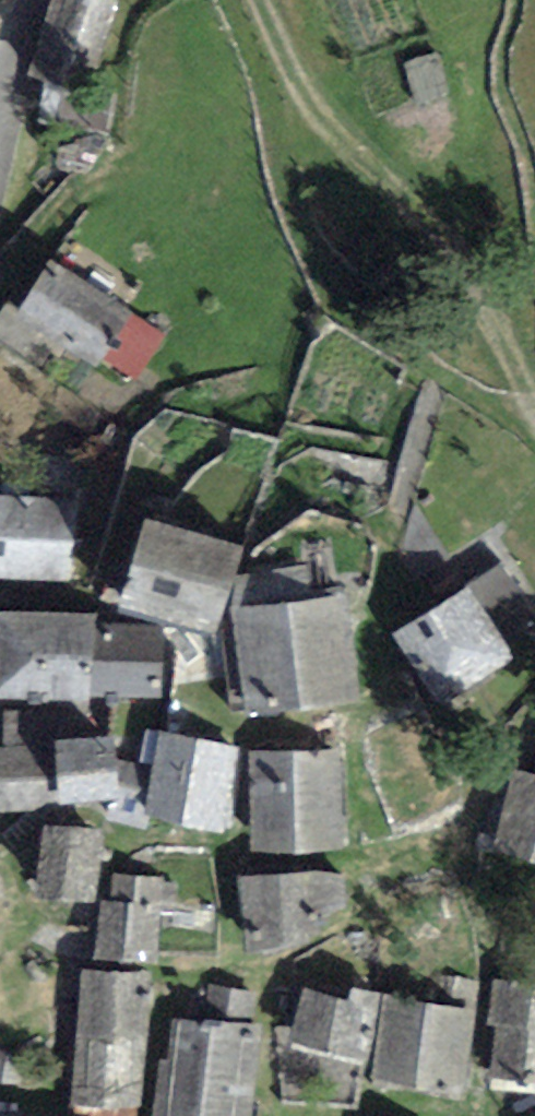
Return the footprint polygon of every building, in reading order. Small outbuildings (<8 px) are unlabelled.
[(26,69),(86,89),(115,0),(48,0),(26,69)] [(136,309),(50,253),(15,308),(101,364),(136,309)] [(0,489),(0,568),(69,574),(75,495),(0,489)] [(241,541),(146,509),(115,602),(210,633),(241,541)] [(470,575),(391,624),(435,694),(514,646),(470,575)] [(346,588),(232,602),(245,708),(359,694),(346,588)] [(0,601),(0,690),(88,697),(89,690),(157,695),(163,623),(95,617),(96,609),(0,601)] [(240,742),(156,726),(140,808),(225,824),(240,742)] [(0,740),(0,806),(55,805),(54,797),(117,792),(107,731),(40,737),(0,740)] [(342,744),(248,747),(252,843),(346,840),(342,744)] [(509,765),(488,854),(534,864),(534,771),(509,765)] [(96,824),(43,820),(38,895),(92,898),(96,824)] [(341,860),(238,875),(248,942),(315,932),(311,906),(347,901),(341,860)] [(176,880),(110,874),(108,899),(99,898),(94,952),(158,958),(162,913),(173,914),(176,880)] [(146,970),(79,968),(75,1100),(142,1102),(146,970)] [(492,978),(485,1023),(493,1024),(486,1071),(534,1079),(534,985),(492,978)] [(350,994),(302,984),(284,1041),(372,1060),(372,1073),(466,1089),(474,1008),(352,981),(350,994)] [(171,1014),(165,1058),(158,1057),(150,1115),(248,1115),(260,1025),(171,1014)]
